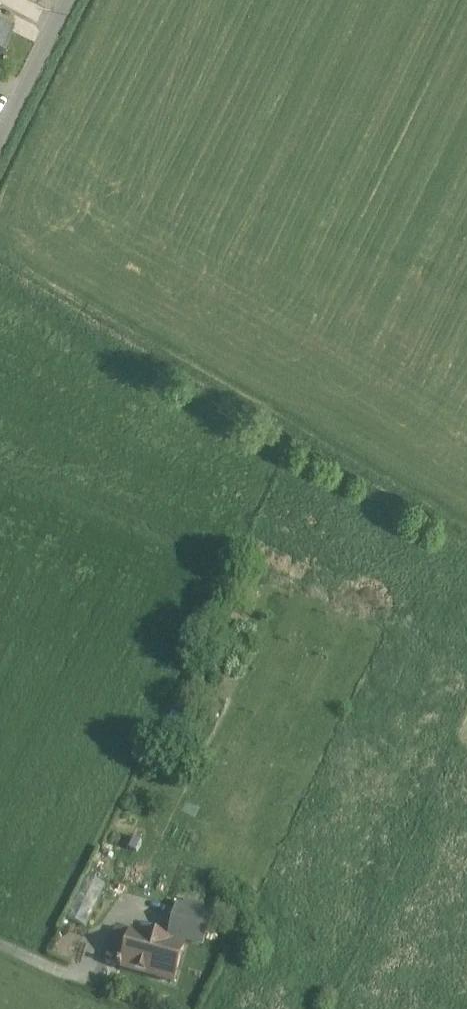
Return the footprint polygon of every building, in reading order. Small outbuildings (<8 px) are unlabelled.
[(14,17),(0,10),(0,47),(14,17)] [(84,876),(64,917),(85,928),(106,887),(84,876)] [(210,917),(178,908),(169,936),(203,945),(210,917)] [(184,946),(130,931),(128,936),(115,932),(106,964),(173,982),(184,946)]
